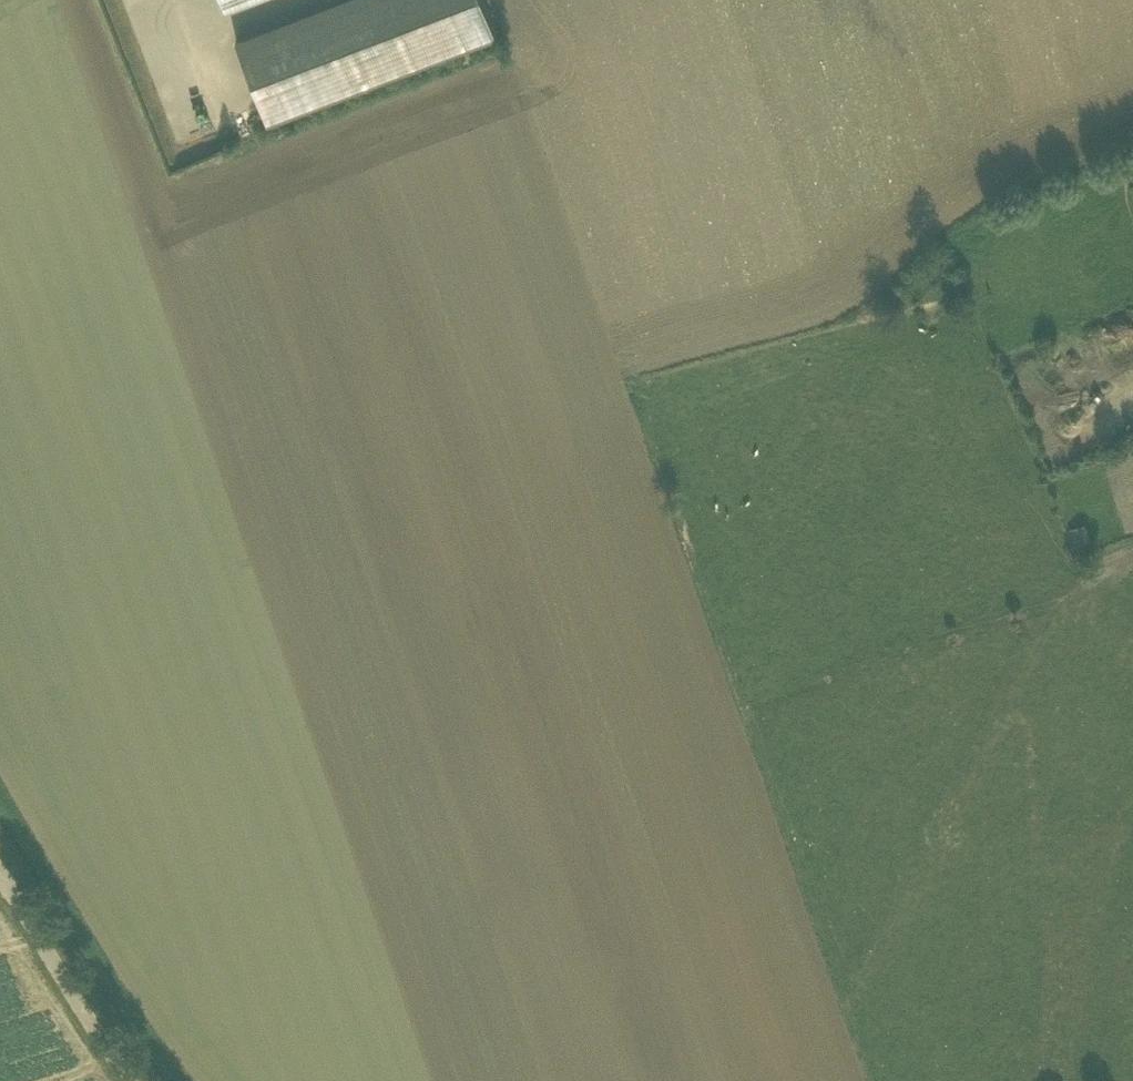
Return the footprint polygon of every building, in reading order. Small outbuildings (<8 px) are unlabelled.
[(225,9),(248,0),(222,0),(225,9)] [(269,121),(310,105),(497,34),(492,22),(484,0),(337,0),(237,38),(269,121)]
